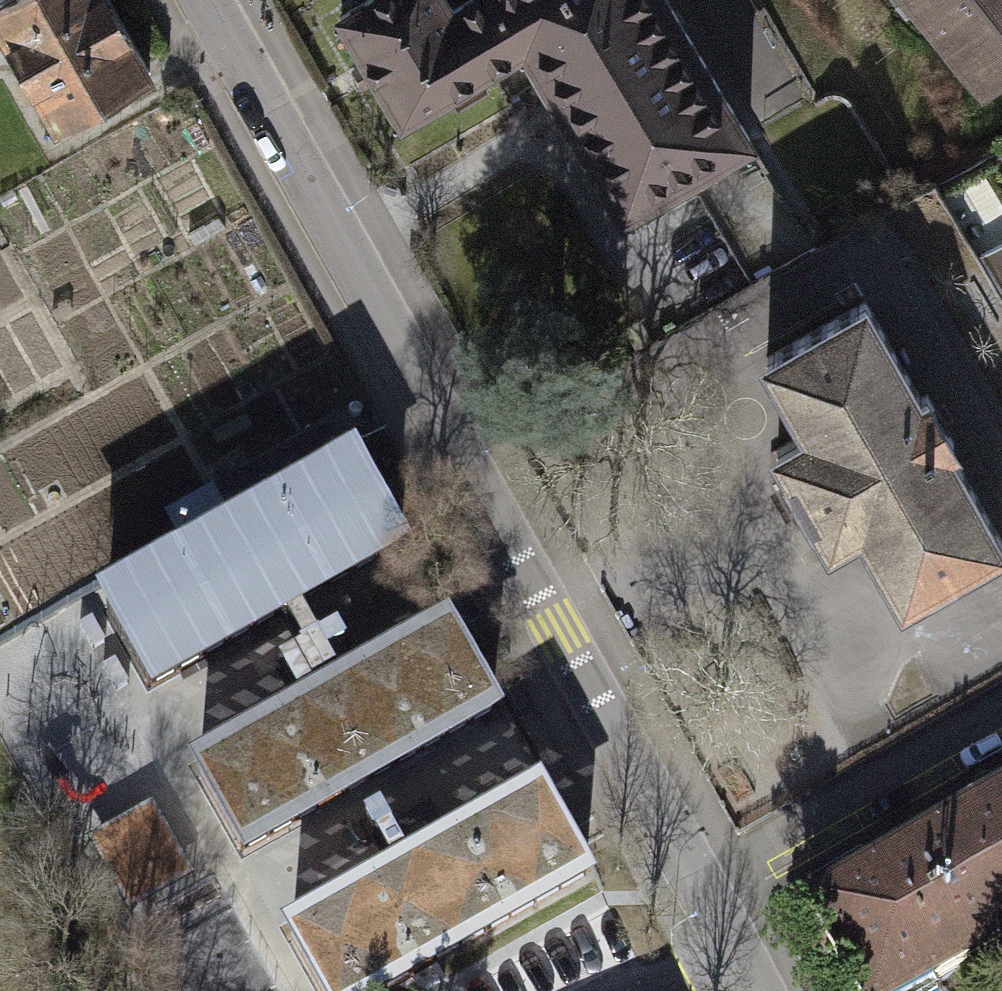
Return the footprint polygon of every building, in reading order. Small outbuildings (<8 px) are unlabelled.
[(55,123),(148,70),(108,0),(0,0),(0,26),(55,123)] [(488,68),(451,7),(447,0),(365,0),(340,15),(366,58),(352,66),(362,84),(376,76),(402,119),(448,92),(456,106),(486,88),(478,74),(488,68)] [(522,48),(603,0),(462,0),(451,7),(488,68),(522,48)] [(665,0),(603,0),(522,48),(621,214),(747,139),(665,0)] [(987,83),(1001,72),(1001,0),(921,0),(987,83)] [(788,192),(660,225),(676,284),(803,251),(788,192)] [(981,258),(1001,294),(1001,246),(981,258)] [(807,431),(775,448),(829,545),(861,526),(903,601),(1001,545),(1001,539),(949,446),(956,442),(928,393),(921,397),(866,299),(765,357),(807,431)] [(341,459),(326,433),(219,492),(234,518),(341,459)] [(357,470),(104,610),(147,687),(400,546),(357,470)] [(213,487),(166,513),(175,531),(182,544),(230,516),(213,487)] [(451,633),(196,775),(240,853),(494,711),(451,633)] [(510,660),(488,672),(586,846),(608,834),(510,660)] [(905,850),(960,949),(1001,926),(1001,796),(905,850)] [(290,940),(318,990),(382,990),(587,877),(543,798),(290,940)] [(960,949),(905,850),(810,903),(841,958),(859,990),(916,990),(968,962),(960,949)] [(435,986),(438,990),(481,990),(543,961),(533,938),(435,986)]
